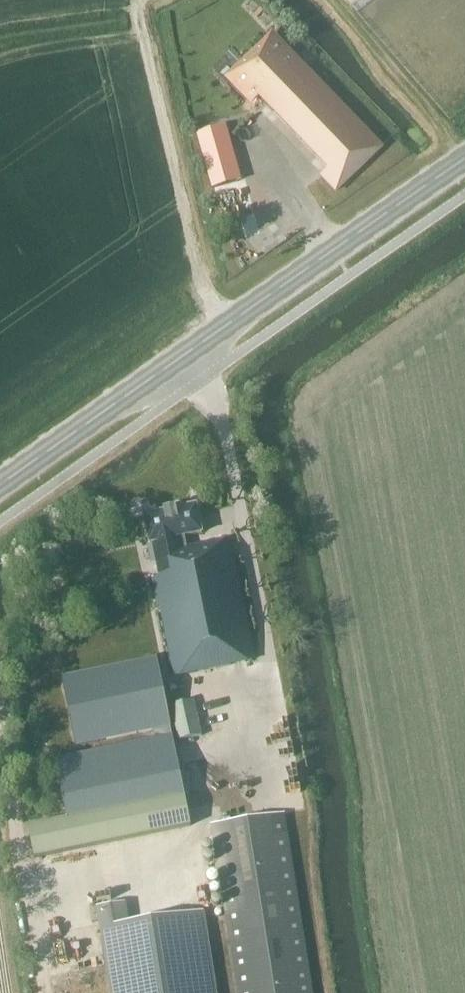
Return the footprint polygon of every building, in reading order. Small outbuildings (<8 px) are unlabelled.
[(335,191),(382,146),(272,32),(225,77),(252,104),(259,97),(327,168),(320,175),(335,191)] [(212,187),(241,179),(226,123),(197,131),(212,187)] [(200,533),(195,505),(174,509),(174,508),(163,510),(163,512),(143,516),(149,543),(151,543),(159,576),(151,578),(173,676),(253,660),(227,539),(185,548),(182,537),(200,533)] [(170,727),(171,727),(156,658),(62,678),(76,747),(121,737),(149,731),(153,731),(154,740),(55,760),(66,819),(28,827),(34,859),(191,826),(184,795),(173,736),(172,736),(170,727)] [(178,740),(202,735),(194,699),(170,705),(178,740)] [(284,814),(256,819),(212,826),(238,992),(311,992),(284,814)] [(112,992),(215,992),(201,912),(126,924),(123,903),(98,907),(112,992)]
